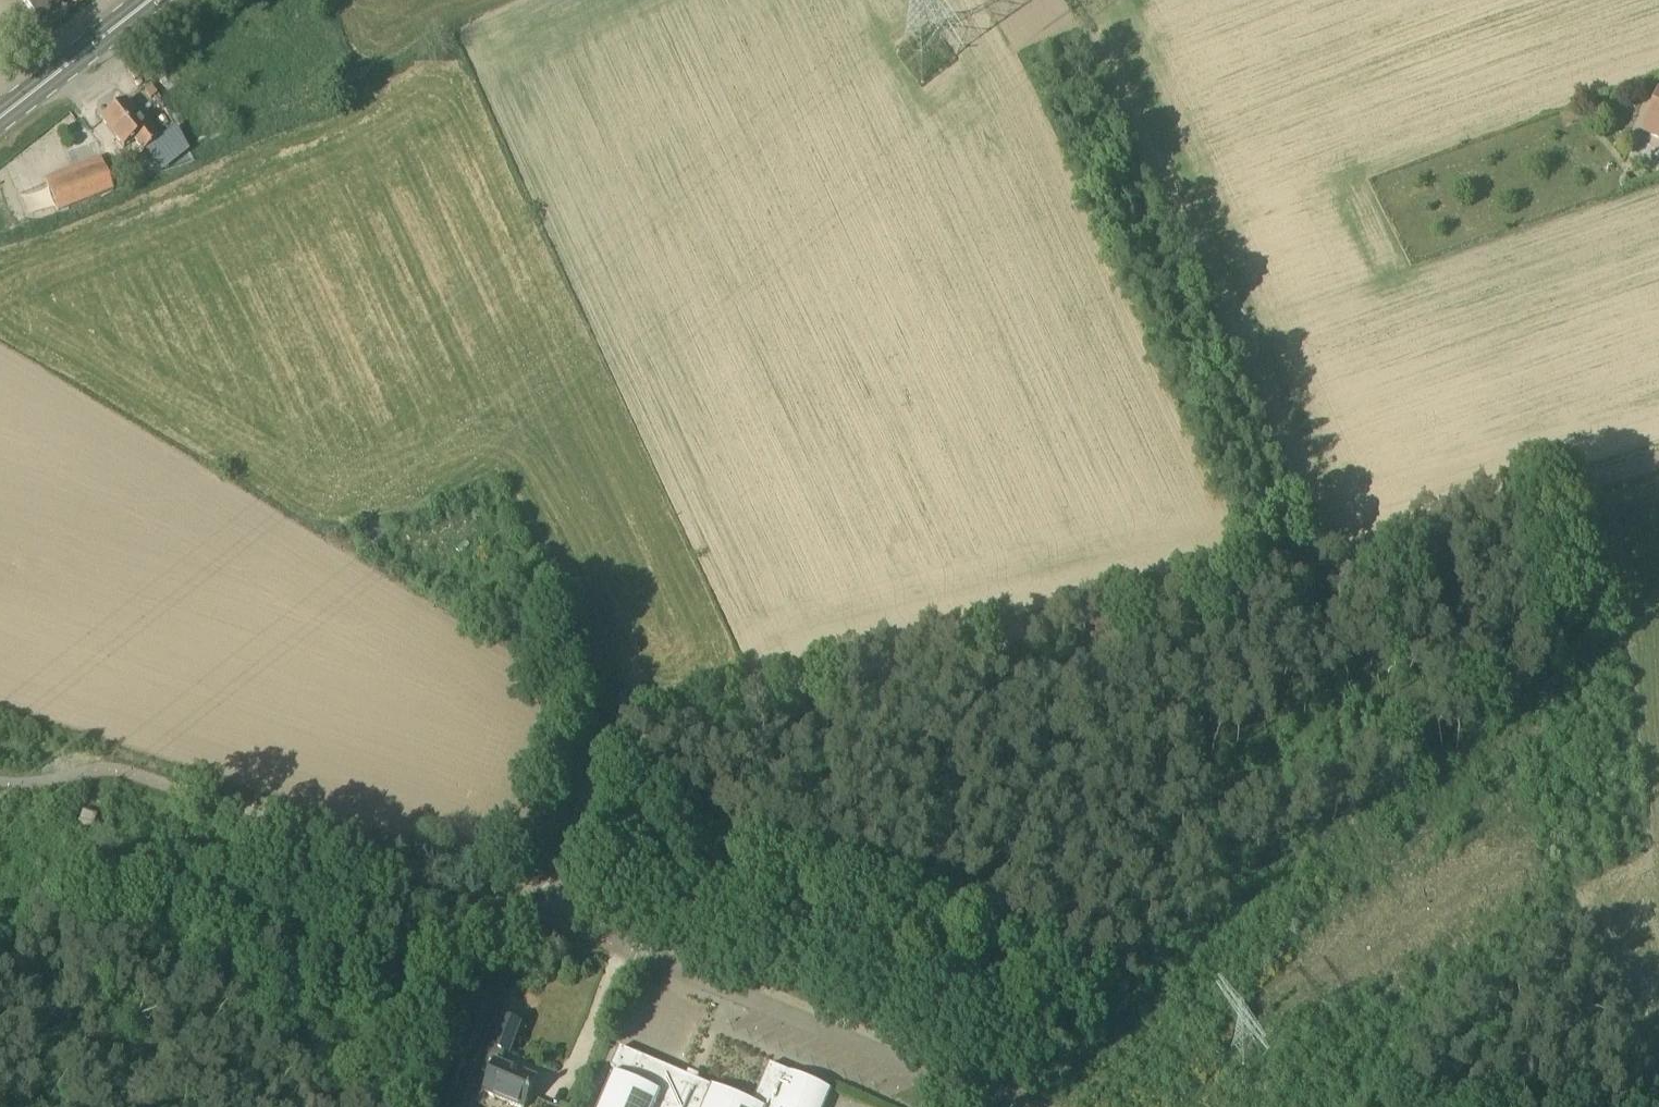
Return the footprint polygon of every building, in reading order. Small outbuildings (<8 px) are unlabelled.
[(37,20),(64,0),(22,0),(37,20)] [(1641,134),(1658,141),(1658,88),(1641,134)] [(101,121),(123,149),(135,140),(149,159),(164,147),(159,140),(161,139),(140,112),(134,116),(124,103),(101,121)] [(1577,109),(1560,114),(1564,127),(1581,122),(1577,109)] [(57,213),(110,192),(97,159),(44,179),(57,213)] [(78,823),(94,828),(97,817),(82,812),(78,823)] [(491,1075),(485,1091),(523,1106),(525,1106),(537,1079),(501,1064),(505,1052),(510,1054),(521,1026),(505,1019),(493,1049),(495,1049),(485,1073),(491,1075)] [(620,1048),(612,1068),(616,1070),(601,1106),(820,1106),(827,1090),(832,1092),(832,1091),(770,1065),(753,1104),(620,1048)]
